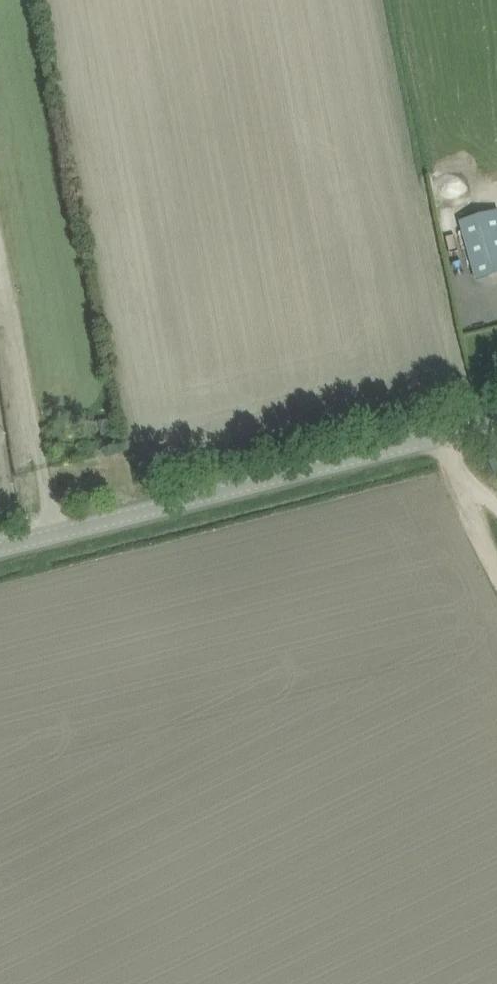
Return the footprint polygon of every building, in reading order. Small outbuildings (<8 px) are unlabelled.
[(459,220),(462,230),(475,277),(496,271),(496,212),(496,209),(459,220)]
